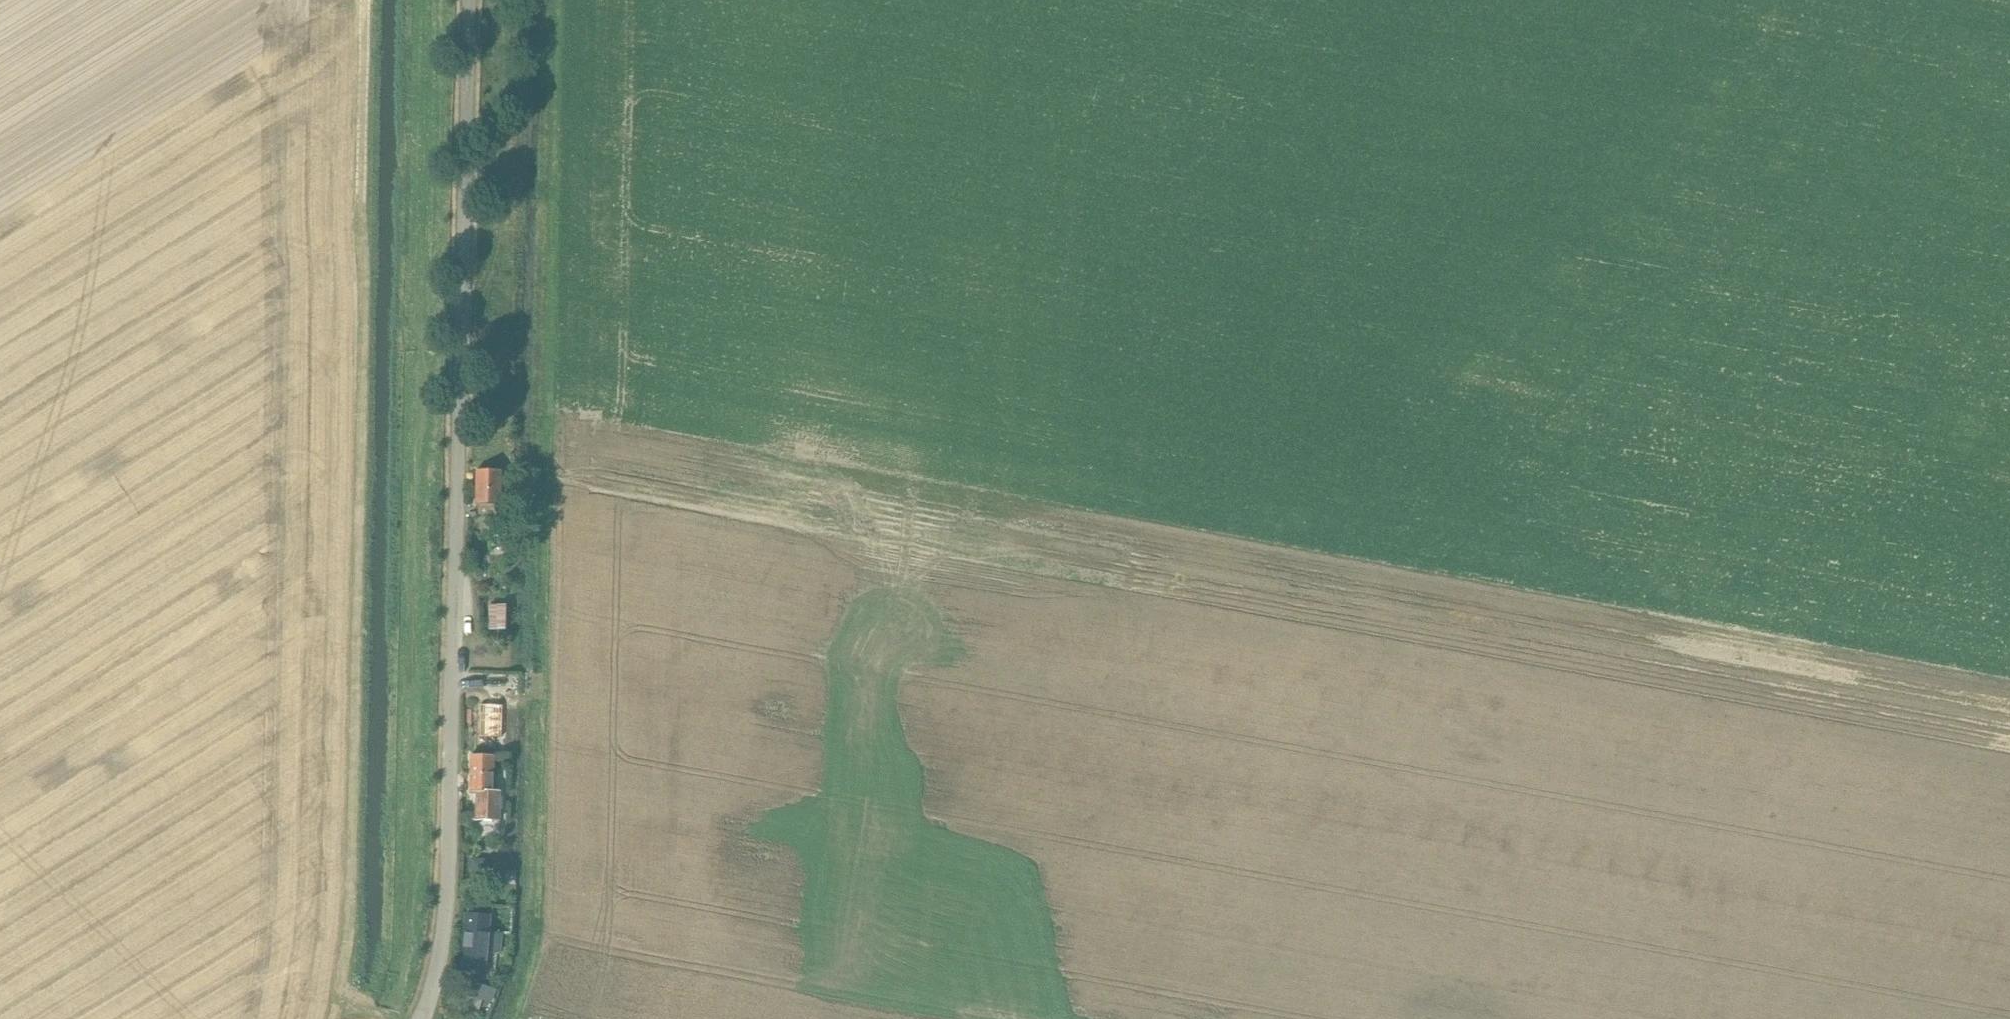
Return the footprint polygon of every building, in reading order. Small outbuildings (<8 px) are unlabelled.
[(480,514),(485,514),(502,514),(501,470),(476,470),(476,505),(480,505),(480,514)] [(508,519),(493,518),(492,547),(507,547),(508,519)] [(489,630),(507,630),(507,605),(489,605),(489,630)] [(485,711),(485,736),(501,736),(501,711),(485,711)] [(471,794),(477,794),(477,822),(500,823),(501,793),(494,793),(494,755),(471,755),(471,794)] [(471,857),(469,880),(483,881),(484,858),(471,857)] [(462,961),(461,973),(484,976),(487,953),(499,954),(502,933),(489,932),(491,916),(466,914),(461,961),(462,961)] [(476,982),(471,995),(484,1000),(488,987),(476,982)]
